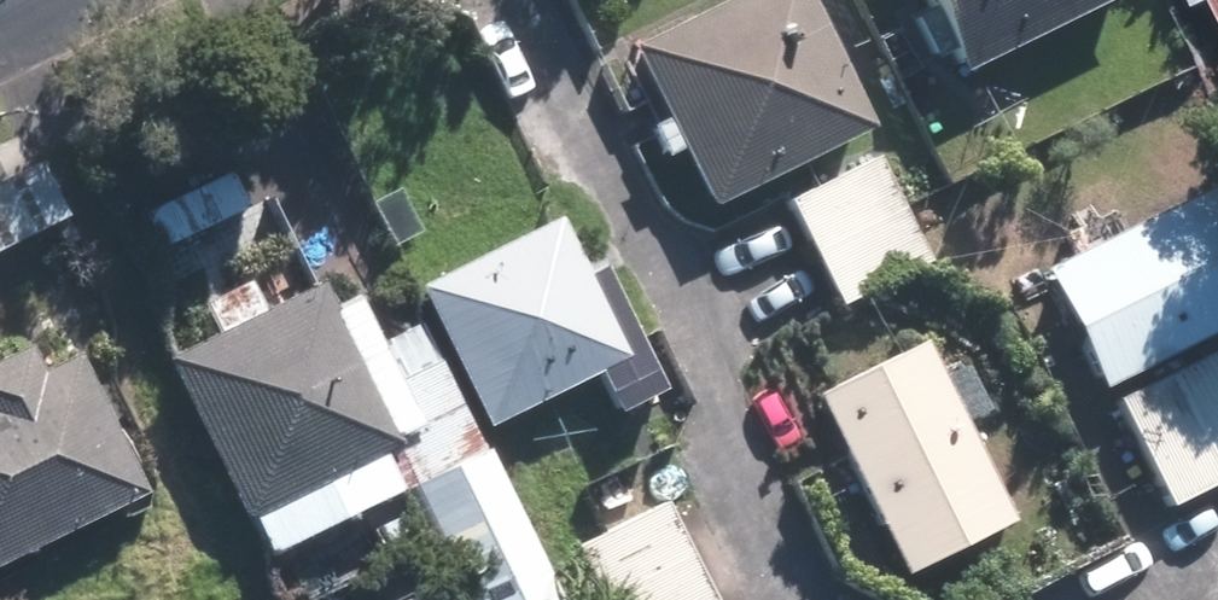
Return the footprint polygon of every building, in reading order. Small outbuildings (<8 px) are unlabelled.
[(626,42),(662,118),(646,124),(660,155),(679,146),(705,202),(867,125),(809,0),(713,0),(626,42)] [(960,69),(1101,0),(926,0),(960,69)] [(875,152),(784,195),(834,299),(924,256),(875,152)] [(220,156),(133,199),(153,241),(240,198),(220,156)] [(1213,183),(1038,265),(1096,384),(1217,325),(1217,192),(1213,183)] [(551,217),(412,283),(480,423),(593,368),(612,408),(656,387),(598,266),(579,275),(551,217)] [(245,278),(198,299),(212,329),(162,353),(239,517),(248,514),(266,552),(409,483),(464,599),(552,599),(438,355),(433,358),(394,377),(353,293),(330,305),(319,281),(260,309),(245,278)] [(1009,517),(921,338),(809,392),(898,570),(1009,517)] [(74,352),(36,371),(23,342),(0,353),(0,559),(142,491),(74,352)] [(1115,395),(1167,503),(1217,479),(1217,342),(1115,395)] [(665,496),(573,541),(601,599),(715,599),(665,496)]
